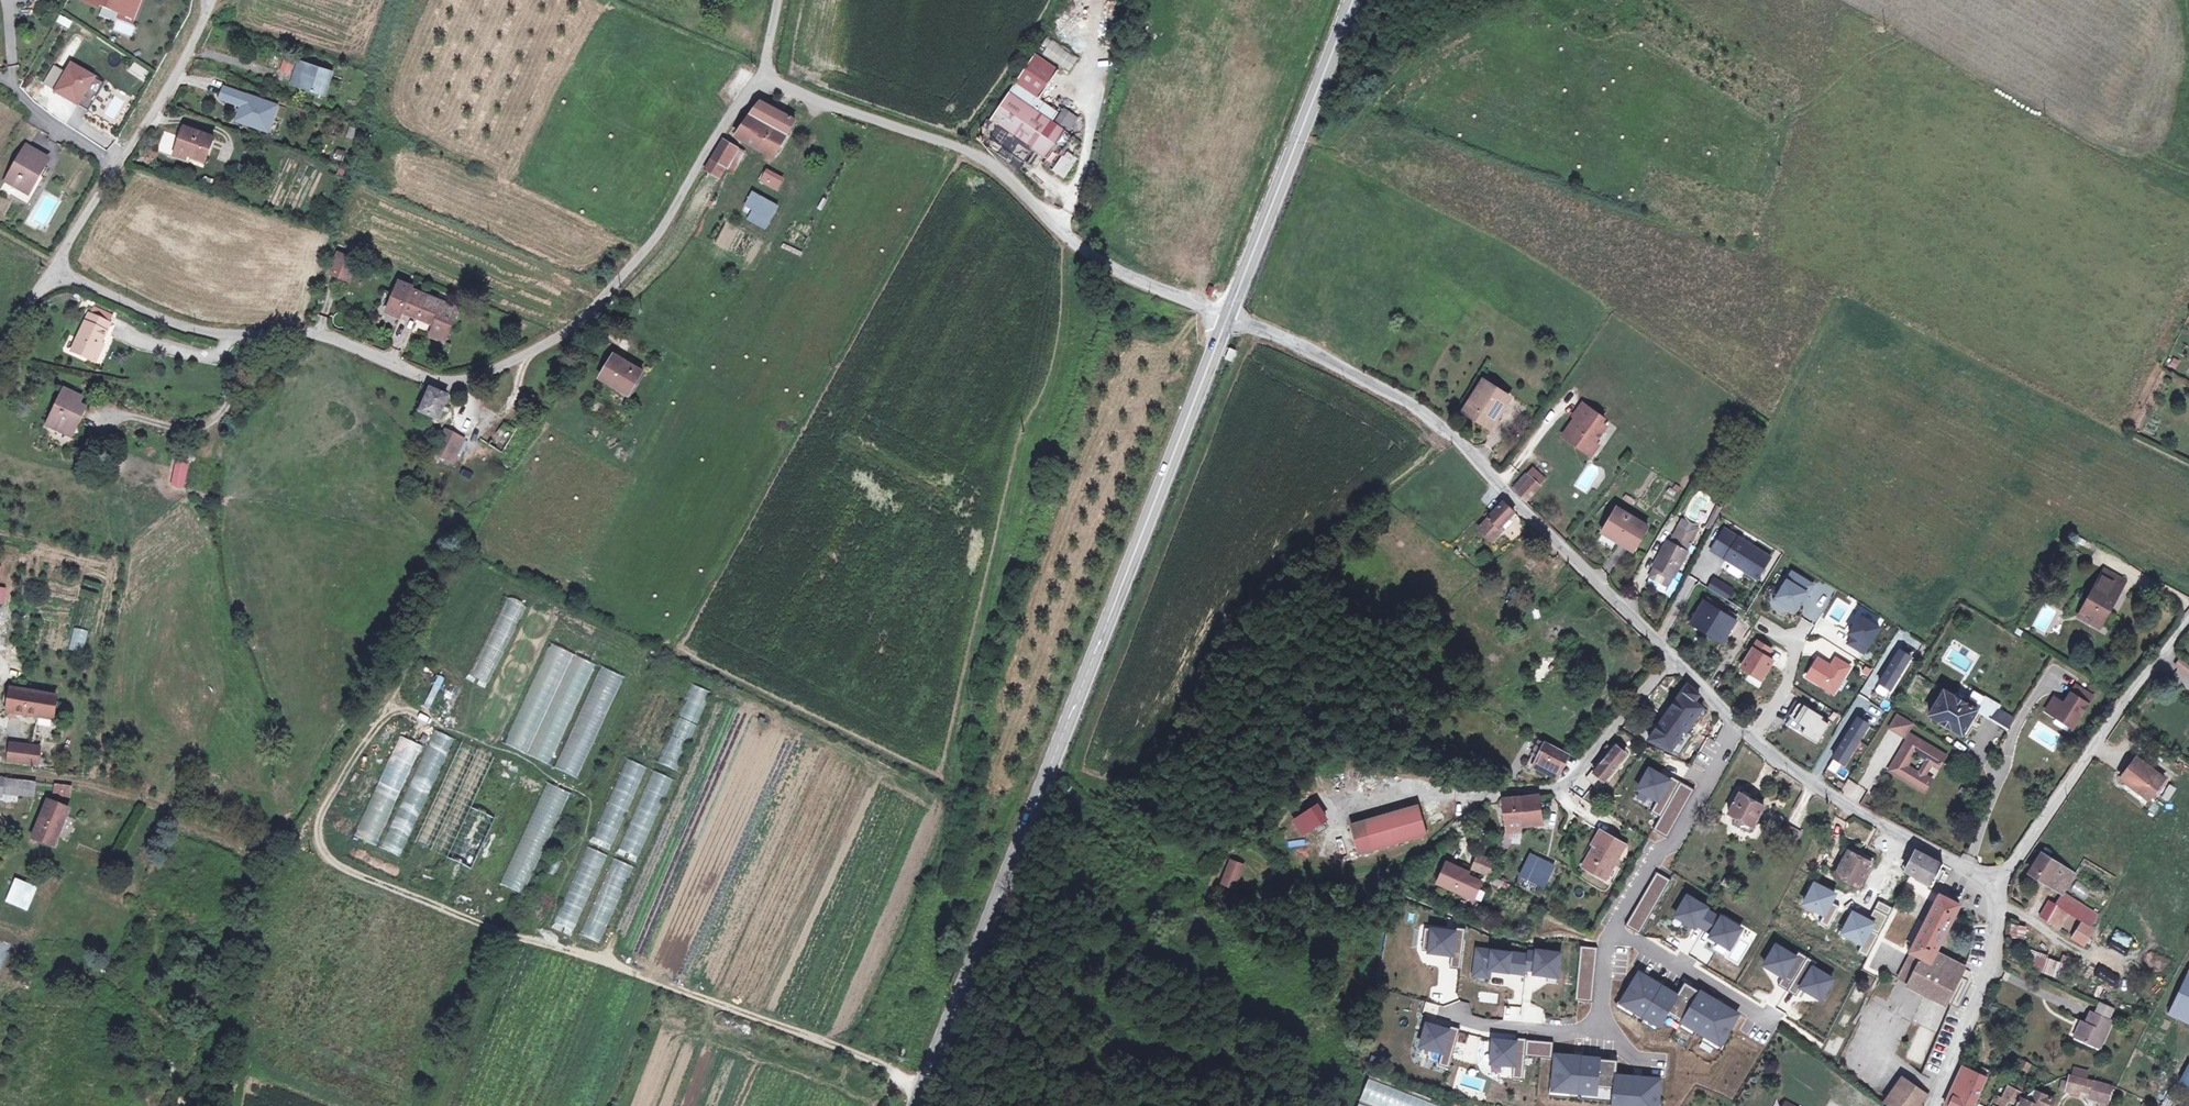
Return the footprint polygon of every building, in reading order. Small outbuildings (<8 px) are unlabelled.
[(86,3),(134,22),(143,0),(87,0),(86,3)] [(59,14),(55,22),(68,30),(73,21),(59,14)] [(1038,51),(1069,71),(1078,57),(1047,37),(1038,51)] [(1060,70),(1037,54),(1017,82),(1041,99),(1060,70)] [(283,59),(279,72),(289,75),(293,62),(283,59)] [(331,70),(299,60),(293,73),(301,77),(298,88),(321,96),(331,70)] [(142,80),(148,72),(132,61),(127,69),(142,80)] [(97,86),(76,72),(70,81),(59,99),(58,100),(80,113),(97,86)] [(301,77),(293,73),(289,85),(298,88),(301,77)] [(59,99),(70,81),(60,75),(48,93),(59,99)] [(1041,99),(1017,82),(1010,92),(1054,121),(1060,112),(1041,99)] [(109,95),(99,88),(100,87),(97,86),(80,113),(82,115),(93,121),(109,95)] [(274,104),(221,86),(217,98),(238,106),(233,119),(265,130),(274,104)] [(1054,121),(1010,92),(992,119),(1048,158),(1067,130),(1054,121)] [(784,113),(761,100),(735,134),(760,149),(773,127),(774,127),(784,113)] [(1058,120),(1068,127),(1075,116),(1066,109),(1058,120)] [(773,127),(760,149),(773,156),(795,120),(784,113),(774,127),(773,127)] [(1079,118),(1075,116),(1068,127),(1072,130),(1079,118)] [(211,138),(177,126),(166,157),(174,160),(176,156),(185,160),(188,156),(203,161),(211,138)] [(358,128),(352,126),(348,138),(354,140),(358,128)] [(744,153),(723,140),(705,171),(711,175),(718,178),(726,166),(734,170),(744,153)] [(343,160),(346,150),(336,148),(333,158),(343,160)] [(1051,170),(1065,179),(1075,163),(1061,154),(1051,170)] [(48,165),(29,155),(10,188),(29,198),(38,203),(49,184),(41,179),(48,165)] [(783,181),(768,172),(763,181),(778,190),(783,181)] [(778,190),(763,181),(759,188),(774,197),(778,190)] [(777,206),(752,192),(744,206),(769,220),(777,206)] [(29,198),(25,205),(33,210),(38,203),(29,198)] [(350,266),(334,260),(329,276),(344,281),(350,266)] [(417,298),(420,291),(409,287),(411,284),(397,279),(384,311),(398,316),(400,310),(409,313),(414,297),(417,298)] [(1218,289),(1210,285),(1206,294),(1214,298),(1218,289)] [(457,306),(420,291),(417,298),(414,297),(409,313),(433,322),(429,333),(444,339),(457,306)] [(348,324),(345,312),(332,315),(335,327),(348,324)] [(109,322),(90,314),(87,322),(105,329),(109,322)] [(105,329),(87,322),(72,361),(95,369),(101,352),(110,331),(105,329)] [(1232,348),(1227,346),(1222,359),(1227,361),(1232,363),(1237,350),(1232,348)] [(105,353),(101,352),(95,369),(98,370),(105,353)] [(644,371),(614,356),(602,379),(631,394),(644,371)] [(1507,386),(1480,372),(1461,405),(1488,420),(1507,386)] [(77,394),(67,388),(49,424),(65,431),(70,421),(79,425),(88,405),(79,401),(77,394)] [(450,397),(431,389),(422,411),(439,420),(450,397)] [(1573,420),(1563,434),(1577,444),(1578,442),(1587,448),(1593,440),(1594,438),(1595,439),(1605,425),(1601,421),(1603,417),(1582,402),(1573,414),(1580,419),(1577,423),(1573,420)] [(79,425),(70,421),(65,431),(75,435),(79,425)] [(504,423),(501,431),(511,434),(514,427),(504,423)] [(456,433),(448,429),(437,450),(454,460),(462,446),(452,440),(456,433)] [(466,438),(456,433),(452,440),(462,446),(466,438)] [(1587,448),(1578,442),(1577,444),(1591,454),(1598,443),(1593,440),(1587,448)] [(1546,477),(1534,465),(1513,487),(1525,500),(1546,477)] [(185,466),(179,490),(187,493),(193,468),(185,466)] [(1514,511),(1503,500),(1479,526),(1493,539),(1504,528),(1501,525),(1514,512),(1514,511)] [(1715,506),(1705,526),(1710,529),(1721,508),(1715,506)] [(1647,525),(1615,509),(1603,532),(1618,540),(1621,537),(1636,545),(1647,525)] [(1773,555),(1725,525),(1712,545),(1760,576),(1773,555)] [(1694,534),(1679,526),(1671,540),(1668,539),(1654,564),(1655,565),(1651,572),(1652,575),(1666,583),(1669,582),(1673,575),(1674,575),(1687,551),(1686,548),(1694,534)] [(2126,577),(2103,566),(2096,580),(2098,583),(2082,612),(2101,621),(2126,577)] [(1793,570),(1776,598),(1795,610),(1801,599),(1807,590),(1809,592),(1814,583),(1793,570)] [(1715,578),(1709,587),(1727,599),(1733,589),(1715,578)] [(1723,638),(1736,618),(1733,617),(1737,611),(1708,594),(1693,619),(1723,638)] [(493,611),(496,612),(467,680),(488,689),(523,604),(500,595),(493,611)] [(1853,633),(1848,641),(1864,651),(1880,625),(1861,613),(1850,631),(1853,633)] [(68,649),(82,653),(87,632),(73,628),(68,649)] [(1758,639),(1742,666),(1762,678),(1774,659),(1767,654),(1771,647),(1758,639)] [(547,644),(507,747),(552,764),(593,662),(547,644)] [(1890,690),(1911,656),(1900,649),(1879,683),(1890,690)] [(2179,654),(2172,661),(2184,670),(2188,664),(2188,663),(2179,654)] [(1833,665),(1820,657),(1808,675),(1835,692),(1852,666),(1838,657),(1833,665)] [(600,660),(556,769),(580,778),(624,669),(600,660)] [(1948,678),(1934,670),(1929,679),(1943,687),(1948,678)] [(424,703),(430,706),(444,679),(438,676),(424,703)] [(680,772),(708,690),(689,683),(661,765),(680,772)] [(2091,693),(2074,683),(2065,700),(2067,701),(2066,703),(2053,696),(2046,709),(2056,716),(2058,713),(2073,721),(2075,722),(2091,693)] [(1701,693),(1687,684),(1650,737),(1673,750),(1679,743),(1684,746),(1687,740),(1682,736),(1684,732),(1686,732),(1704,706),(1697,700),(1701,694),(1701,693)] [(1968,701),(1943,687),(1927,714),(1963,736),(1977,712),(2008,730),(2016,717),(2001,707),(2002,705),(1982,693),(1976,701),(1970,698),(1968,701)] [(32,691),(11,688),(8,710),(54,718),(58,695),(32,691)] [(1806,710),(1803,708),(1805,705),(1795,699),(1791,706),(1795,709),(1790,716),(1806,726),(1802,732),(1818,742),(1829,724),(1820,719),(1822,716),(1808,707),(1806,710)] [(1899,712),(1891,726),(1907,735),(1914,721),(1899,712)] [(2073,721),(2058,713),(2056,716),(2071,724),(2073,721)] [(397,715),(401,728),(406,726),(403,714),(397,715)] [(1833,756),(1844,763),(1869,722),(1858,716),(1833,756)] [(431,729),(382,849),(403,858),(452,738),(431,729)] [(1518,747),(1530,753),(1538,738),(1526,732),(1518,747)] [(1933,759),(1941,764),(1948,753),(1913,733),(1893,768),(1928,788),(1934,777),(1926,772),(1933,759)] [(378,846),(419,744),(397,735),(357,837),(378,846)] [(1544,741),(1538,738),(1530,753),(1525,764),(1542,774),(1545,770),(1532,764),(1544,741)] [(1568,754),(1544,741),(1532,764),(1545,770),(1559,778),(1568,769),(1562,766),(1568,754)] [(1627,752),(1618,745),(1596,773),(1591,771),(1586,778),(1598,787),(1627,752)] [(38,751),(14,748),(13,760),(36,762),(38,751)] [(1702,768),(1708,752),(1700,749),(1694,765),(1702,768)] [(2161,778),(2133,757),(2117,778),(2145,799),(2161,778)] [(611,851),(644,767),(624,759),(591,843),(611,851)] [(1670,779),(1650,767),(1640,787),(1659,798),(1652,809),(1662,815),(1654,828),(1668,836),(1695,787),(1673,774),(1670,779)] [(617,854),(636,862),(672,779),(652,771),(617,854)] [(35,781),(5,777),(3,793),(33,797),(35,781)] [(568,791),(545,782),(498,891),(522,901),(568,791)] [(70,785),(57,783),(56,795),(69,796),(70,785)] [(2170,784),(2163,797),(2169,801),(2177,788),(2170,784)] [(1765,804),(1740,790),(1729,809),(1735,813),(1753,823),(1754,823),(1765,804)] [(1542,794),(1523,796),(1525,819),(1542,818),(1542,794)] [(1525,819),(1523,796),(1504,798),(1505,822),(1507,823),(1508,832),(1525,832),(1526,829),(1525,819)] [(69,809),(49,801),(34,839),(56,847),(69,809)] [(1430,835),(1419,806),(1367,823),(1377,852),(1430,835)] [(1329,822),(1320,809),(1306,818),(1316,832),(1329,822)] [(1753,823),(1735,813),(1732,819),(1750,830),(1753,823)] [(1316,832),(1306,818),(1298,824),(1307,838),(1316,832)] [(1794,826),(1785,822),(1777,837),(1785,842),(1794,826)] [(1377,852),(1367,823),(1354,827),(1364,857),(1377,852)] [(1490,835),(1476,825),(1469,835),(1483,846),(1490,835)] [(1801,831),(1794,826),(1785,842),(1792,846),(1801,831)] [(1625,841),(1602,829),(1588,855),(1598,860),(1593,868),(1606,876),(1625,841)] [(1522,844),(1525,832),(1508,832),(1506,842),(1513,843),(1522,844)] [(1912,845),(1903,840),(1897,850),(1907,855),(1912,845)] [(552,928),(573,936),(606,855),(585,847),(552,928)] [(1873,860),(1850,848),(1836,872),(1858,885),(1873,860)] [(1944,862),(1917,848),(1906,869),(1910,871),(1933,884),(1944,862)] [(2077,872),(2043,851),(2031,871),(2065,891),(2077,872)] [(1499,862),(1480,853),(1474,866),(1493,875),(1499,862)] [(1555,867),(1530,854),(1520,872),(1546,885),(1555,867)] [(1598,860),(1588,855),(1584,863),(1593,868),(1598,860)] [(1246,861),(1233,858),(1221,882),(1235,887),(1246,861)] [(554,859),(548,873),(555,876),(560,861),(554,859)] [(600,943),(633,868),(613,859),(580,934),(600,943)] [(1484,880),(1464,871),(1465,868),(1448,861),(1439,882),(1456,889),(1476,898),(1484,880)] [(1672,878),(1657,870),(1627,924),(1641,931),(1672,878)] [(37,886),(18,879),(9,899),(28,907),(37,886)] [(1942,893),(1940,892),(1910,950),(1921,956),(1908,981),(1943,1001),(1958,969),(1961,964),(1935,951),(1959,903),(1942,893)] [(2102,912),(2066,892),(2059,905),(2050,900),(2042,916),(2057,924),(2066,910),(2083,919),(2075,937),(2087,943),(2097,925),(2096,924),(2102,912)] [(1708,906),(1689,894),(1677,914),(1696,925),(1697,923),(1712,932),(1711,934),(1730,947),(1742,927),(1723,915),(1722,916),(1707,907),(1708,906)] [(1870,911),(1886,918),(1894,902),(1878,895),(1870,911)] [(2010,937),(2025,939),(2027,925),(2011,923),(2010,937)] [(1456,930),(1425,926),(1423,949),(1453,953),(1451,966),(1461,968),(1466,927),(1456,926),(1456,930)] [(1797,955),(1777,943),(1766,963),(1785,973),(1779,983),(1797,994),(1803,985),(1822,997),(1833,977),(1815,966),(1817,960),(1799,950),(1797,955)] [(1582,944),(1576,998),(1593,1000),(1599,945),(1582,944)] [(1529,953),(1493,948),(1492,951),(1478,949),(1476,966),(1491,968),(1492,964),(1496,965),(1496,968),(1526,973),(1526,969),(1536,970),(1536,972),(1558,974),(1561,952),(1538,949),(1538,950),(1529,949),(1529,953)] [(2042,952),(2034,948),(2029,958),(2036,961),(2034,967),(2055,976),(2061,963),(2041,955),(2042,952)] [(1921,956),(1910,950),(1897,974),(1908,981),(1921,956)] [(2073,969),(2061,963),(2055,976),(2067,981),(2073,969)] [(2168,1012),(2188,1022),(2188,968),(2168,1012)] [(1656,981),(1640,971),(1623,1000),(1660,1023),(1668,1011),(1721,1042),(1739,1012),(1724,1002),(1715,1018),(1708,1015),(1717,999),(1686,981),(1678,994),(1663,985),(1654,1000),(1647,996),(1656,981)] [(1663,985),(1656,981),(1647,996),(1654,1000),(1663,985)] [(1724,1002),(1717,999),(1708,1015),(1715,1018),(1724,1002)] [(2114,1006),(2101,1000),(2096,1012),(2092,1010),(2087,1021),(2081,1018),(2074,1034),(2100,1045),(2112,1019),(2109,1018),(2114,1006)] [(1449,1028),(1428,1022),(1422,1044),(1443,1050),(1439,1063),(1449,1066),(1460,1027),(1450,1024),(1449,1028)] [(1906,1058),(1922,1065),(1936,1033),(1919,1026),(1906,1058)] [(1516,1040),(1495,1038),(1492,1061),(1514,1063),(1513,1077),(1523,1077),(1525,1054),(1552,1056),(1554,1041),(1527,1038),(1527,1037),(1517,1036),(1516,1040)] [(1558,1053),(1554,1088),(1615,1094),(1614,1105),(1658,1105),(1661,1077),(1643,1076),(1641,1094),(1633,1093),(1635,1075),(1617,1074),(1618,1058),(1584,1055),(1582,1073),(1574,1072),(1576,1054),(1558,1053)] [(1584,1055),(1576,1054),(1574,1072),(1582,1073),(1584,1055)] [(1951,1090),(1977,1101),(1992,1064),(1985,1061),(1982,1067),(1973,1064),(1973,1065),(1964,1062),(1951,1090)] [(2077,1065),(2074,1073),(2090,1077),(2093,1069),(2077,1065)] [(177,1081),(179,1068),(168,1066),(166,1079),(177,1081)] [(2074,1073),(2071,1072),(2067,1086),(2091,1092),(2092,1096),(2107,1101),(2112,1084),(2106,1081),(2090,1077),(2074,1073)] [(1643,1076),(1635,1075),(1633,1093),(1641,1094),(1643,1076)] [(1897,1085),(1886,1076),(1874,1092),(1885,1100),(1897,1085)] [(1903,1077),(1897,1085),(1885,1100),(1889,1104),(1888,1105),(1920,1105),(1922,1102),(1914,1097),(1920,1089),(1903,1077)] [(1356,1105),(1438,1105),(1438,1104),(1366,1079),(1356,1105)] [(2029,1089),(2017,1083),(2014,1088),(2027,1094),(2029,1089)] [(1998,1105),(2016,1105),(2022,1105),(2028,1095),(2027,1094),(2014,1088),(2010,1087),(2005,1097),(1999,1095),(1995,1105),(1998,1105)] [(1927,1095),(1920,1089),(1914,1097),(1922,1102),(1927,1095)] [(1951,1090),(1946,1103),(1952,1105),(1975,1105),(1977,1101),(1951,1090)] [(2025,1105),(2052,1105),(2055,1099),(2036,1090),(2031,1100),(2028,1099),(2025,1105)] [(191,1098),(178,1094),(174,1105),(189,1105),(191,1098)]
